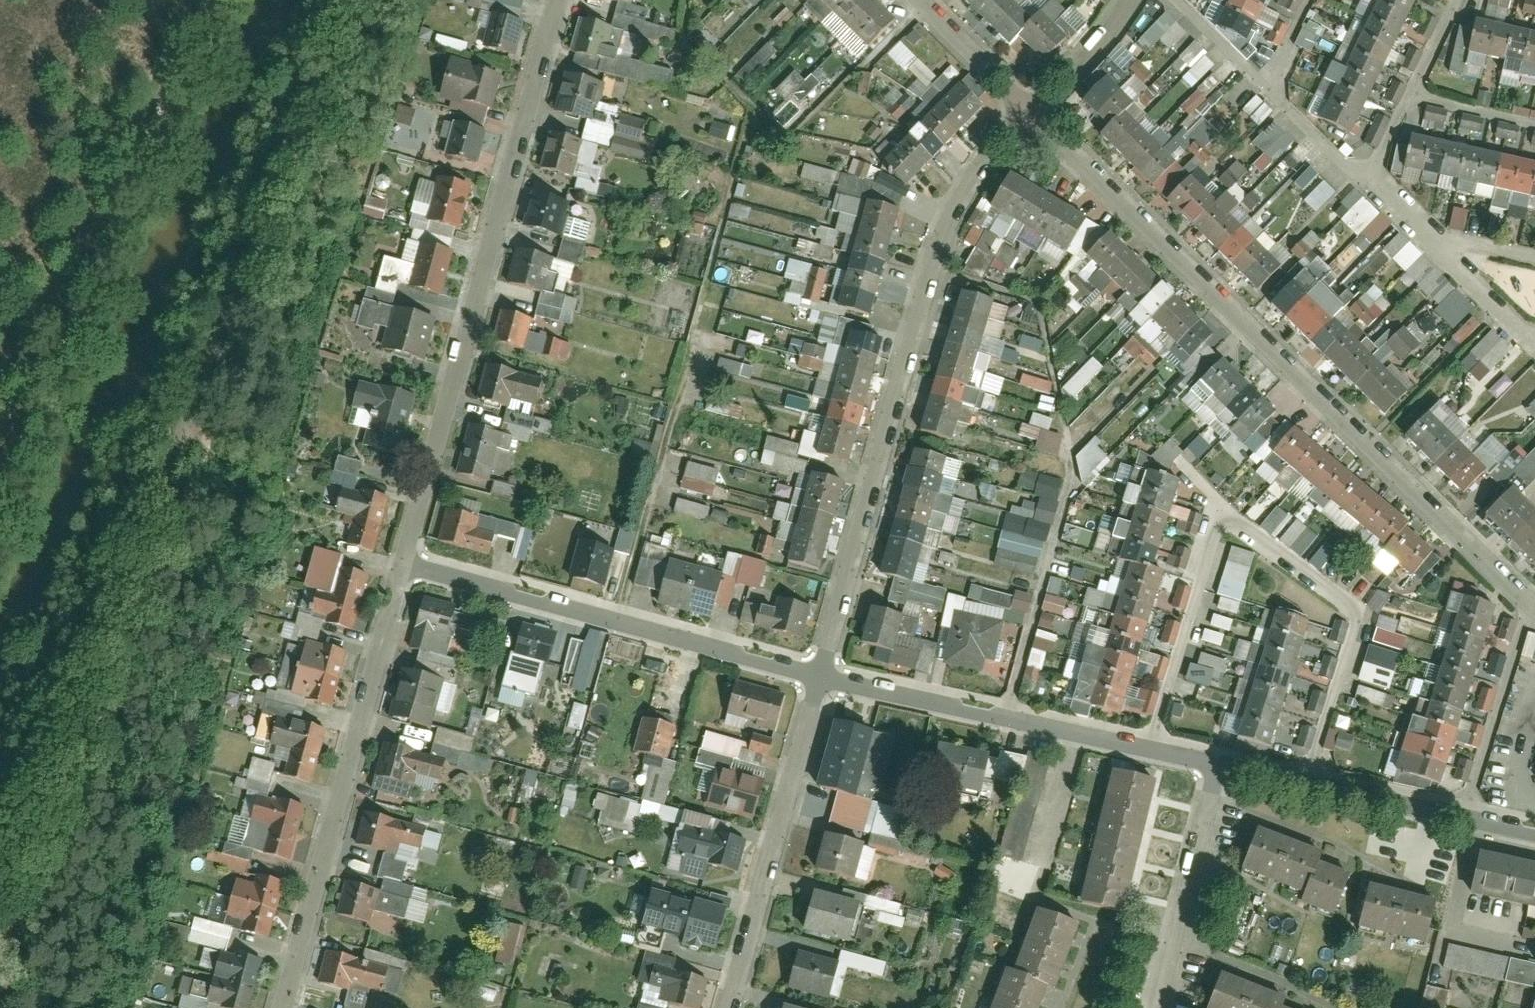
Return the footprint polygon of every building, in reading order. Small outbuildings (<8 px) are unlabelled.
[(880,0),(831,0),(872,40),(896,15),(880,0)] [(1021,0),(977,0),(1035,55),(1056,33),(1021,0)] [(1220,17),(1245,40),(1249,30),(1263,0),(1228,0),(1220,17)] [(1324,115),(1347,138),(1415,0),(1381,0),(1324,115)] [(1505,20),(1510,0),(1487,0),(1483,14),(1505,20)] [(1534,16),(1534,7),(1522,6),(1521,15),(1534,16)] [(515,55),(524,17),(494,9),(484,47),(515,55)] [(615,25),(585,14),(573,47),(603,58),(615,25)] [(1534,70),(1534,32),(1470,17),(1462,53),(1534,70)] [(921,86),(931,76),(899,42),(888,52),(921,86)] [(743,84),(776,52),(767,43),(734,75),(743,84)] [(1184,65),(1202,52),(1196,43),(1178,56),(1184,65)] [(497,103),(508,66),(476,56),(465,94),(497,103)] [(1187,149),(1185,147),(1133,98),(1146,84),(1117,56),(1093,81),(1121,108),(1110,120),(1165,172),(1187,149)] [(1181,78),(1190,88),(1213,66),(1204,56),(1181,78)] [(816,86),(796,67),(774,91),(794,110),(816,86)] [(583,145),(653,165),(658,148),(626,139),(633,112),(597,102),(603,81),(573,72),(563,108),(588,116),(581,139),(554,131),(545,164),(575,172),(583,145)] [(984,102),(958,78),(880,162),(906,186),(984,102)] [(1208,84),(1188,97),(1199,114),(1218,101),(1208,84)] [(1257,125),(1268,114),(1253,99),(1242,110),(1257,125)] [(1445,129),(1445,108),(1423,107),(1423,129),(1445,129)] [(408,126),(413,114),(399,108),(394,120),(408,126)] [(479,162),(490,121),(459,113),(448,153),(479,162)] [(1480,131),(1482,119),(1464,117),(1462,129),(1480,131)] [(1273,120),(1251,142),(1262,154),(1251,165),(1261,174),(1294,141),(1273,120)] [(1405,133),(1397,167),(1534,199),(1534,163),(1405,133)] [(831,203),(862,211),(836,305),(868,314),(899,203),(855,191),(863,163),(843,158),(831,203)] [(1308,167),(1294,182),(1302,191),(1317,176),(1308,167)] [(475,179),(444,169),(440,183),(428,218),(459,228),(475,179)] [(1081,207),(1009,172),(995,200),(1067,236),(1081,207)] [(1281,263),(1190,173),(1167,196),(1259,286),(1281,263)] [(1323,180),(1302,200),(1315,213),(1336,193),(1323,180)] [(566,194),(536,185),(525,225),(555,234),(566,194)] [(1333,212),(1370,247),(1391,224),(1354,190),(1333,212)] [(382,218),(385,201),(365,197),(362,215),(382,218)] [(818,226),(815,241),(834,245),(837,230),(818,226)] [(1298,259),(1320,242),(1312,232),(1290,249),(1298,259)] [(1453,329),(1474,307),(1398,233),(1381,250),(1439,306),(1434,311),(1453,329)] [(458,246),(424,235),(410,276),(442,287),(444,287),(458,246)] [(1208,320),(1113,236),(1094,258),(1188,342),(1208,320)] [(553,253),(524,245),(514,281),(543,289),(553,253)] [(1360,287),(1387,263),(1378,252),(1350,276),(1360,287)] [(788,281),(784,304),(809,309),(807,323),(820,325),(817,343),(831,345),(837,316),(817,312),(825,268),(788,261),(784,280),(788,281)] [(1412,390),(1294,277),(1272,300),(1390,413),(1412,390)] [(1391,305),(1373,285),(1348,308),(1367,327),(1391,305)] [(992,299),(959,290),(919,431),(952,441),(992,299)] [(538,313),(508,304),(497,339),(528,348),(538,313)] [(421,358),(432,317),(401,308),(389,349),(421,358)] [(1465,340),(1479,325),(1472,318),(1458,333),(1465,340)] [(880,338),(849,329),(815,446),(847,455),(880,338)] [(1475,386),(1510,348),(1490,330),(1455,368),(1475,386)] [(1021,337),(1019,345),(1040,350),(1042,342),(1021,337)] [(546,358),(567,362),(571,343),(549,339),(546,358)] [(1254,435),(1278,411),(1222,355),(1198,379),(1254,435)] [(1069,404),(1102,367),(1090,357),(1057,393),(1069,404)] [(519,368),(489,359),(479,392),(509,401),(519,368)] [(716,371),(750,378),(752,366),(718,359),(716,371)] [(1021,375),(1019,384),(1049,393),(1052,384),(1021,375)] [(397,454),(415,393),(382,382),(363,444),(397,454)] [(807,412),(809,401),(786,396),(784,408),(807,412)] [(1524,408),(1534,419),(1534,398),(1524,408)] [(1463,486),(1488,462),(1432,404),(1407,429),(1463,486)] [(1057,454),(1060,435),(1048,433),(1050,418),(1032,416),(1030,430),(1037,431),(1035,452),(1057,454)] [(1443,549),(1297,418),(1274,444),(1420,575),(1443,549)] [(501,433),(469,424),(456,472),(488,481),(495,454),(501,433)] [(793,473),(800,446),(766,436),(759,464),(793,473)] [(1199,459),(1210,446),(1198,436),(1186,449),(1199,459)] [(1088,481),(1111,459),(1092,440),(1069,462),(1088,481)] [(948,456),(912,447),(878,572),(914,581),(948,456)] [(1534,489),(1534,458),(1524,469),(1508,453),(1493,468),(1515,489),(1491,513),(1534,556),(1534,509),(1525,499),(1534,489)] [(336,456),(331,485),(350,488),(352,475),(359,476),(361,461),(336,456)] [(713,497),(720,470),(686,462),(679,488),(713,497)] [(1119,712),(1161,570),(1150,567),(1176,478),(1142,468),(1114,562),(1122,565),(1081,700),(1119,712)] [(1022,469),(1017,486),(1033,491),(1038,474),(1022,469)] [(840,482),(809,473),(784,560),(815,569),(840,482)] [(1039,575),(1059,479),(1040,475),(1034,502),(1023,500),(1021,509),(1006,506),(994,566),(1039,575)] [(389,495),(356,485),(340,534),(373,545),(389,495)] [(460,499),(458,512),(478,516),(481,503),(460,499)] [(707,519),(709,507),(675,499),(673,511),(707,519)] [(1277,505),(1260,526),(1275,539),(1292,518),(1277,505)] [(1185,526),(1189,510),(1171,506),(1167,521),(1185,526)] [(446,509),(437,542),(496,558),(502,535),(475,528),(477,518),(451,511),(446,509)] [(1192,515),(1190,534),(1199,535),(1201,516),(1192,515)] [(1295,519),(1278,541),(1300,558),(1317,536),(1295,519)] [(614,540),(582,531),(571,570),(603,579),(614,540)] [(1309,564),(1320,572),(1335,549),(1324,541),(1309,564)] [(1241,602),(1255,554),(1232,547),(1218,595),(1241,602)] [(1175,569),(1187,571),(1190,550),(1178,548),(1175,569)] [(717,549),(712,570),(664,558),(653,600),(708,614),(717,579),(753,588),(760,560),(717,549)] [(370,574),(335,563),(319,613),(354,624),(370,574)] [(1049,578),(1047,593),(1057,595),(1059,579),(1049,578)] [(914,582),(906,613),(871,604),(861,647),(897,656),(903,630),(928,635),(939,589),(914,582)] [(1314,597),(1278,586),(1235,733),(1271,744),(1314,597)] [(1186,611),(1190,589),(1181,587),(1176,609),(1186,611)] [(768,625),(803,634),(812,599),(777,590),(768,625)] [(457,603),(424,593),(410,643),(443,653),(457,603)] [(1495,605),(1459,594),(1408,769),(1443,779),(1495,605)] [(1043,595),(1041,611),(1062,614),(1065,598),(1043,595)] [(947,608),(937,651),(989,663),(1000,621),(947,608)] [(1041,612),(1038,627),(1051,629),(1054,615),(1041,612)] [(1213,615),(1209,626),(1228,632),(1232,620),(1213,615)] [(1402,650),(1405,637),(1393,635),(1396,621),(1377,617),(1372,644),(1402,650)] [(1508,620),(1501,641),(1511,644),(1517,623),(1508,620)] [(1166,644),(1173,646),(1178,625),(1171,624),(1166,644)] [(520,625),(511,662),(548,671),(557,634),(520,625)] [(558,684),(584,691),(600,632),(587,629),(584,641),(571,638),(558,684)] [(1021,688),(1033,692),(1044,654),(1051,656),(1057,636),(1038,630),(1021,688)] [(1201,642),(1220,647),(1223,634),(1204,630),(1201,642)] [(347,646),(308,636),(295,689),(333,699),(347,646)] [(1356,680),(1387,690),(1399,655),(1367,645),(1356,680)] [(1209,686),(1210,679),(1222,681),(1226,659),(1199,654),(1197,666),(1187,664),(1184,682),(1209,686)] [(1499,678),(1505,659),(1497,656),(1491,676),(1499,678)] [(1526,692),(1534,695),(1534,656),(1526,692)] [(445,673),(414,664),(401,711),(432,720),(445,673)] [(281,668),(278,690),(287,691),(290,670),(281,668)] [(787,695),(731,681),(724,712),(779,726),(787,695)] [(1383,705),(1386,694),(1357,687),(1354,698),(1383,705)] [(1487,690),(1479,711),(1488,715),(1496,693),(1487,690)] [(580,731),(586,706),(572,703),(566,728),(580,731)] [(428,760),(489,773),(492,759),(472,755),(482,711),(470,709),(465,734),(436,728),(428,760)] [(678,718),(645,709),(632,757),(665,766),(678,718)] [(329,728),(292,716),(276,769),(313,780),(329,728)] [(877,729),(842,719),(823,783),(858,793),(877,729)] [(590,762),(603,732),(590,727),(577,756),(590,762)] [(426,742),(392,732),(382,766),(415,776),(426,742)] [(745,732),(740,761),(763,765),(769,737),(745,732)] [(699,752),(737,759),(740,739),(703,733),(699,752)] [(990,747),(946,736),(935,782),(979,793),(990,747)] [(1026,871),(1055,762),(1002,748),(994,775),(1016,781),(995,862),(1026,871)] [(246,788),(269,791),(273,762),(250,759),(246,788)] [(730,766),(721,798),(756,808),(765,776),(730,766)] [(1122,894),(1154,775),(1119,766),(1087,884),(1122,894)] [(519,794),(531,797),(537,772),(525,769),(519,794)] [(564,806),(574,807),(576,784),(566,783),(564,806)] [(637,833),(644,804),(596,793),(592,809),(603,812),(600,825),(637,833)] [(289,856),(302,806),(259,795),(247,846),(289,856)] [(406,814),(372,805),(362,842),(395,852),(406,814)] [(751,837),(683,818),(674,851),(741,870),(751,837)] [(1251,861),(1317,884),(1313,893),(1348,905),(1361,867),(1328,856),(1332,843),(1265,820),(1251,861)] [(864,839),(830,829),(818,870),(852,880),(864,839)] [(1480,854),(1471,897),(1534,911),(1534,867),(1480,854)] [(269,931),(282,880),(241,870),(228,920),(269,931)] [(1435,943),(1446,899),(1375,881),(1364,925),(1435,943)] [(399,900),(349,885),(341,912),(391,927),(399,900)] [(860,900),(806,886),(796,924),(850,938),(860,900)] [(726,913),(650,893),(640,930),(716,950),(726,913)] [(863,907),(874,909),(871,922),(899,928),(904,904),(865,897),(863,907)] [(1039,910),(1016,973),(1009,970),(995,1007),(1038,1007),(1046,986),(1054,989),(1078,924),(1039,910)] [(509,965),(514,947),(521,949),(526,927),(505,922),(495,961),(509,965)] [(165,926),(164,937),(183,938),(184,927),(165,926)] [(264,953),(227,942),(212,994),(249,1005),(264,953)] [(832,955),(793,944),(782,984),(821,995),(832,955)] [(1449,946),(1444,970),(1534,991),(1534,966),(1449,946)] [(839,951),(836,966),(882,977),(885,962),(839,951)] [(388,972),(329,954),(321,979),(380,998),(388,972)] [(715,978),(652,962),(645,992),(707,1007),(715,978)] [(1210,1007),(1300,1007),(1287,1002),(1291,994),(1224,965),(1207,1007),(1210,1007)] [(1449,991),(1426,986),(1421,1007),(1445,1007),(1449,991)]
